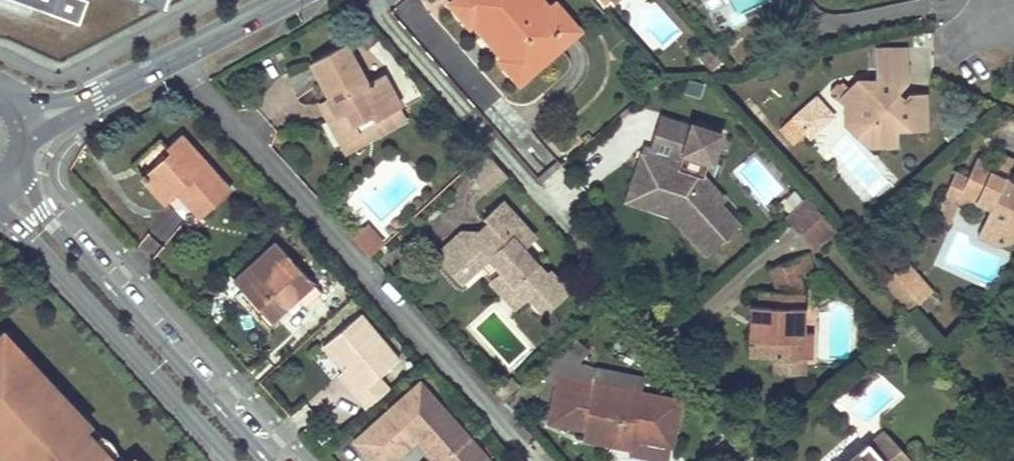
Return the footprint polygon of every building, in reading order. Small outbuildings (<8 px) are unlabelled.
[(31,18),(35,8),(12,0),(0,0),(0,7),(31,18)] [(35,8),(80,25),(89,1),(87,0),(12,0),(35,8)] [(507,68),(516,79),(574,29),(552,3),(547,8),(540,0),(449,0),(448,1),(467,22),(471,19),(502,55),(498,58),(507,68)] [(735,16),(768,3),(767,0),(729,0),(735,16)] [(360,130),(358,126),(355,122),(373,112),(376,117),(400,103),(383,73),(367,83),(345,45),(311,64),(329,96),(326,97),(335,114),(327,119),(340,142),(360,130)] [(843,119),(854,119),(866,119),(866,141),(897,141),(897,126),(926,126),(926,90),(909,90),(900,100),(894,94),(907,80),(906,46),(873,47),(873,71),(879,78),(868,90),(858,77),(846,88),(838,79),(831,86),(843,99),(843,119)] [(307,68),(288,78),(295,92),(314,83),(307,68)] [(868,90),(879,78),(858,77),(868,90)] [(326,97),(317,102),(327,119),(335,114),(326,97)] [(812,97),(790,117),(807,136),(829,116),(812,97)] [(346,152),(409,118),(400,103),(376,117),(373,112),(355,122),(358,126),(360,130),(340,142),(346,152)] [(854,119),(843,119),(866,141),(866,119),(854,119)] [(644,132),(640,144),(665,151),(668,138),(644,132)] [(141,176),(165,204),(177,194),(198,218),(229,191),(179,134),(165,147),(169,152),(141,176)] [(665,151),(640,144),(631,175),(628,185),(643,189),(652,191),(652,199),(671,204),(684,219),(678,224),(703,252),(736,222),(717,200),(721,197),(700,175),(676,169),(680,155),(665,151)] [(970,159),(960,180),(952,195),(981,209),(995,216),(992,223),(1003,249),(1013,246),(1013,195),(1012,193),(1013,188),(1013,186),(999,179),(1008,160),(992,154),(986,166),(970,159)] [(948,174),(937,197),(949,203),(952,195),(960,180),(948,174)] [(643,189),(628,185),(624,201),(662,211),(667,212),(678,224),(684,219),(671,204),(652,199),(652,191),(643,189)] [(165,204),(187,228),(198,218),(177,194),(165,204)] [(809,247),(833,227),(805,195),(781,216),(809,247)] [(981,209),(952,195),(949,203),(977,216),(981,209)] [(524,251),(536,239),(504,204),(484,221),(486,224),(495,234),(484,244),(476,233),(462,233),(437,255),(462,283),(488,258),(503,275),(514,287),(519,284),(530,296),(543,311),(567,291),(551,272),(547,276),(524,251)] [(992,223),(984,240),(1003,249),(992,223)] [(484,244),(495,234),(486,224),(476,233),(484,244)] [(352,237),(369,256),(382,244),(365,225),(352,237)] [(232,276),(269,319),(312,282),(274,239),(232,276)] [(755,304),(748,304),(747,321),(756,322),(755,355),(807,357),(806,330),(798,330),(799,290),(794,274),(806,269),(801,252),(766,264),(774,290),(756,290),(755,304)] [(930,293),(904,264),(898,269),(923,299),(930,293)] [(898,269),(882,283),(908,313),(923,299),(898,269)] [(514,287),(503,275),(493,286),(515,311),(530,296),(519,284),(514,287)] [(378,377),(399,361),(363,316),(325,347),(345,372),(360,391),(354,396),(364,409),(388,390),(378,377)] [(756,322),(747,321),(746,355),(755,355),(756,322)] [(5,333),(0,337),(0,450),(10,460),(124,460),(5,333)] [(354,396),(360,391),(345,372),(338,377),(354,396)] [(681,405),(558,379),(549,425),(582,432),(630,442),(671,450),(681,405)] [(500,400),(508,392),(502,384),(493,392),(500,400)] [(352,443),(369,460),(391,460),(414,441),(432,460),(485,460),(418,385),(352,443)] [(872,450),(888,437),(882,430),(866,444),(872,450)] [(630,442),(582,432),(580,442),(629,453),(630,442)] [(882,460),(909,460),(888,437),(872,450),(882,460)] [(872,450),(866,444),(846,460),(882,460),(872,450)]
